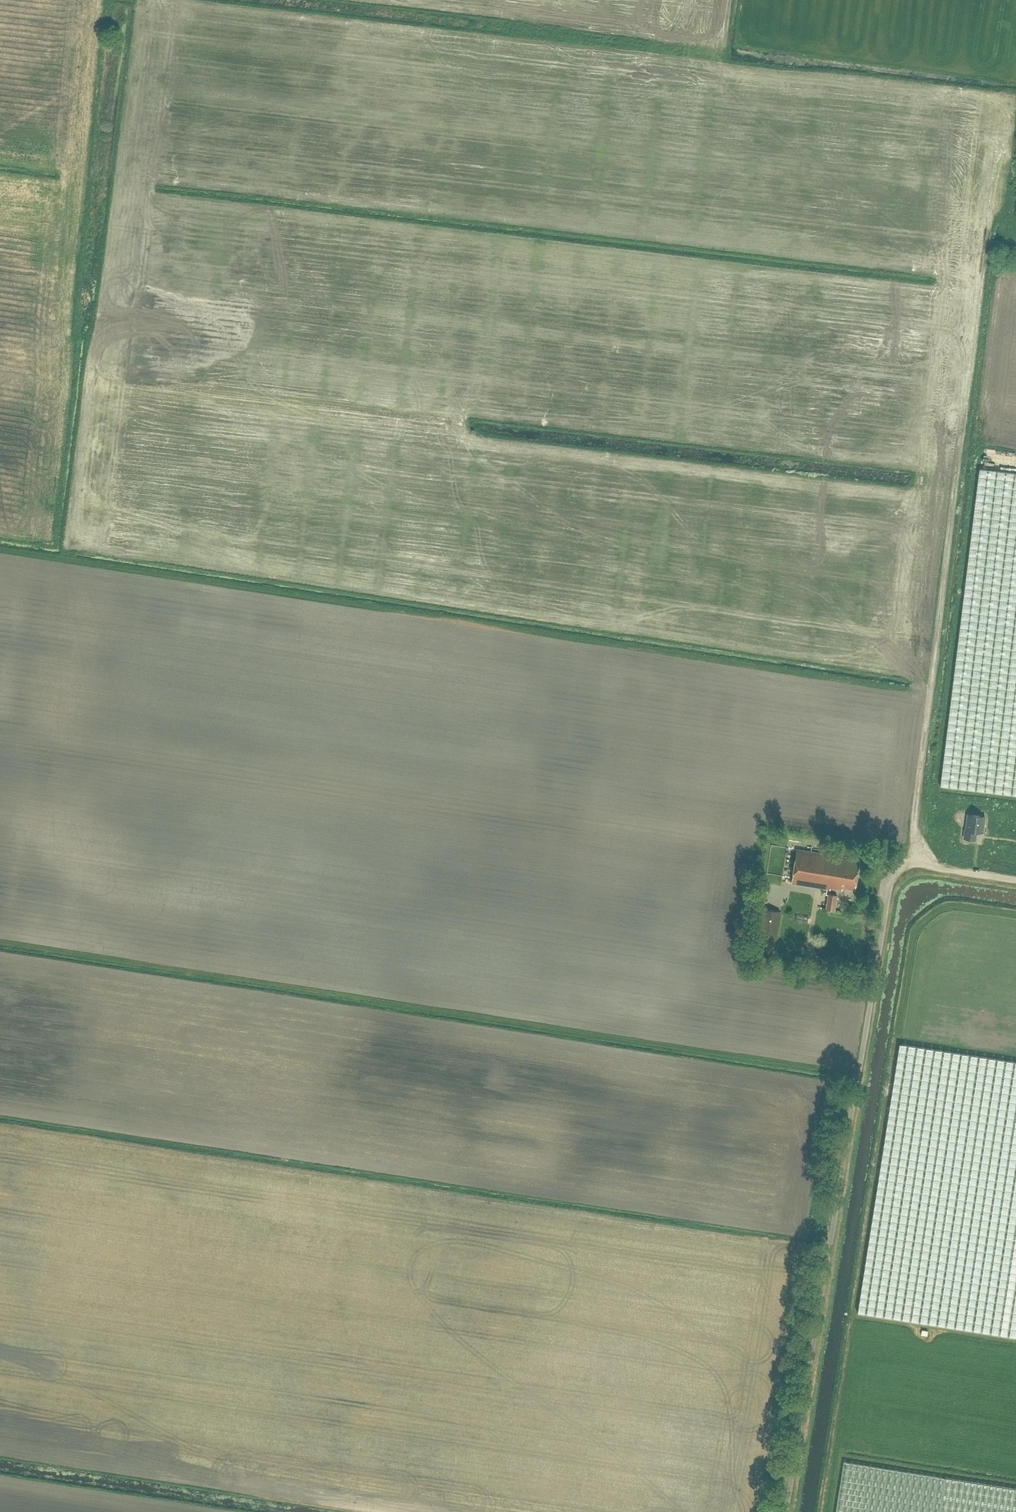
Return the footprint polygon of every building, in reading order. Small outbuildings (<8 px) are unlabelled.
[(979,468),(940,786),(1015,796),(1015,473),(979,468)] [(983,832),(985,816),(968,814),(966,829),(965,829),(964,838),(975,840),(976,831),(983,832)] [(794,864),(858,874),(860,859),(797,849),(795,862),(794,864)] [(794,864),(795,862),(785,861),(781,881),(791,883),(834,890),(834,889),(842,890),(842,887),(855,890),(858,874),(794,864)] [(826,909),(835,911),(836,906),(837,895),(828,894),(826,909)] [(774,953),(781,911),(762,908),(756,950),(774,953)] [(899,1043),(857,1314),(1015,1338),(1015,1061),(899,1043)] [(850,1462),(844,1461),(836,1511),(1015,1511),(1015,1488),(850,1462)]
